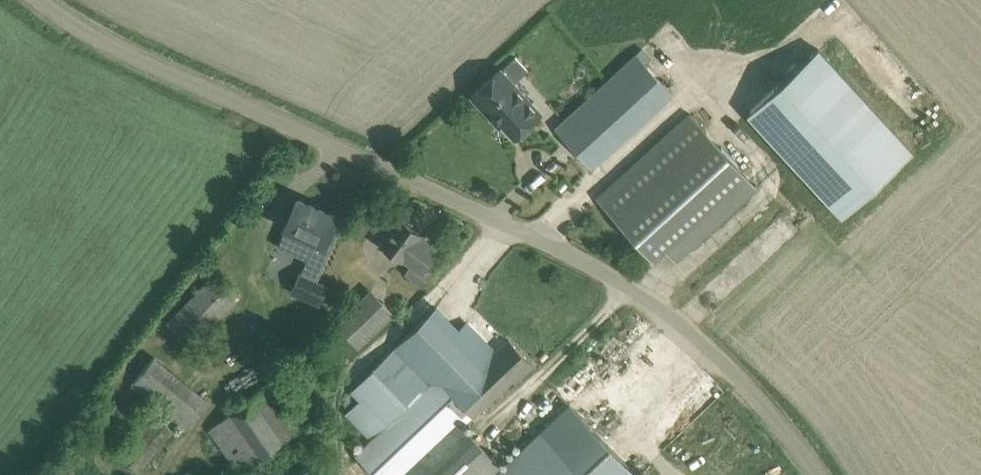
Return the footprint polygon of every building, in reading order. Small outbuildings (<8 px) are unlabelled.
[(748,113),(841,215),(913,150),(820,47),(748,113)] [(555,127),(591,167),(672,93),(636,53),(555,127)] [(491,110),(502,122),(515,137),(542,112),(501,67),(471,95),(488,113),(491,110)] [(664,247),(675,259),(757,184),(691,112),(598,198),(652,258),(664,247)] [(302,232),(300,236),(317,243),(303,275),(301,274),(294,290),(319,301),(327,285),(317,281),(340,229),(331,225),(335,216),(299,200),(287,226),(302,232)] [(381,244),(411,265),(405,273),(423,287),(435,271),(426,265),(438,249),(420,236),(422,233),(401,218),(381,244)] [(167,322),(189,344),(240,293),(217,271),(167,322)] [(336,322),(360,346),(395,312),(371,288),(336,322)] [(354,387),(363,397),(390,424),(373,441),(358,455),(360,457),(377,474),(494,474),(502,467),(464,427),(462,425),(443,406),(486,362),(491,358),(459,327),(436,304),(432,309),(395,346),(354,387)] [(486,362),(443,406),(462,425),(512,378),(515,381),(533,363),(509,339),(498,350),(492,356),(491,358),(486,362)] [(118,452),(139,470),(180,422),(185,426),(208,400),(154,354),(131,381),(158,404),(118,452)] [(308,425),(276,380),(209,428),(241,473),(308,425)] [(494,474),(635,474),(637,473),(568,404),(539,432),(502,467),(494,474)]
